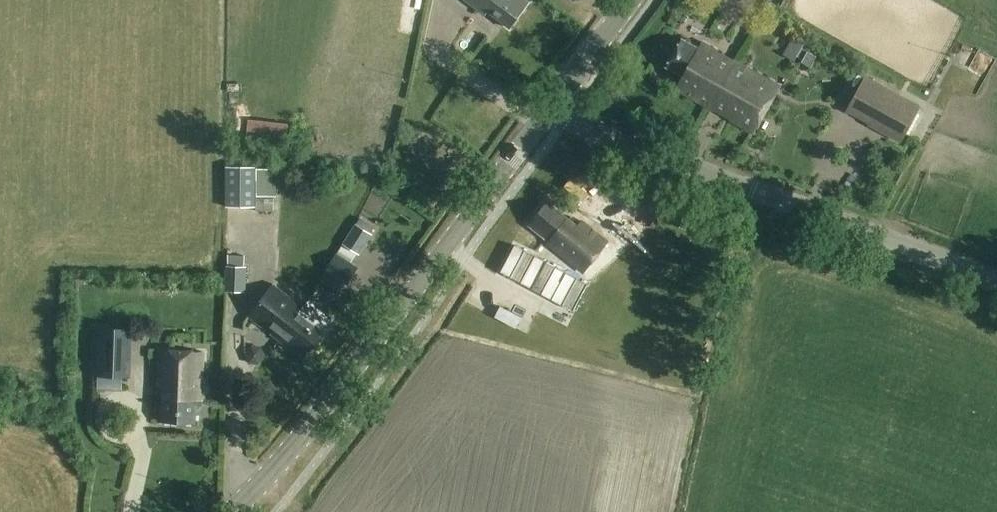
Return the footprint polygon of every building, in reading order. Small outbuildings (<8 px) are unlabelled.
[(530,2),(528,0),(465,0),(487,18),(493,10),(512,25),(530,2)] [(711,106),(737,60),(735,59),(734,60),(717,50),(717,49),(703,41),(700,46),(683,37),(667,64),(684,74),(677,87),(711,106)] [(811,65),(817,54),(802,46),(798,54),(804,57),(802,60),(811,65)] [(737,60),(711,106),(713,108),(714,106),(732,116),(731,117),(755,131),(781,84),(737,60)] [(918,108),(920,105),(866,76),(848,109),(901,139),(918,108)] [(726,139),(734,125),(659,83),(651,97),(726,139)] [(226,206),(256,206),(256,166),(227,166),(226,206)] [(577,223),(548,199),(531,221),(550,237),(548,239),(583,268),(607,240),(581,218),(577,223)] [(360,217),(356,223),(343,243),(359,254),(372,233),(370,232),(374,226),(360,217)] [(608,239),(622,255),(639,240),(626,224),(608,239)] [(322,279),(337,289),(343,279),(348,283),(359,266),(339,253),(322,279)] [(228,254),(228,265),(227,289),(247,290),(248,266),(244,265),(245,255),(228,254)] [(282,340),(305,308),(275,285),(252,315),(282,340)] [(305,308),(282,340),(304,357),(310,348),(312,350),(323,336),(321,334),(334,318),(310,300),(305,308)] [(131,377),(133,327),(96,326),(94,375),(131,377)] [(201,404),(204,350),(160,349),(159,386),(165,386),(164,421),(194,422),(195,404),(201,404)] [(252,349),(246,357),(250,366),(260,367),(266,359),(262,350),(252,349)]
